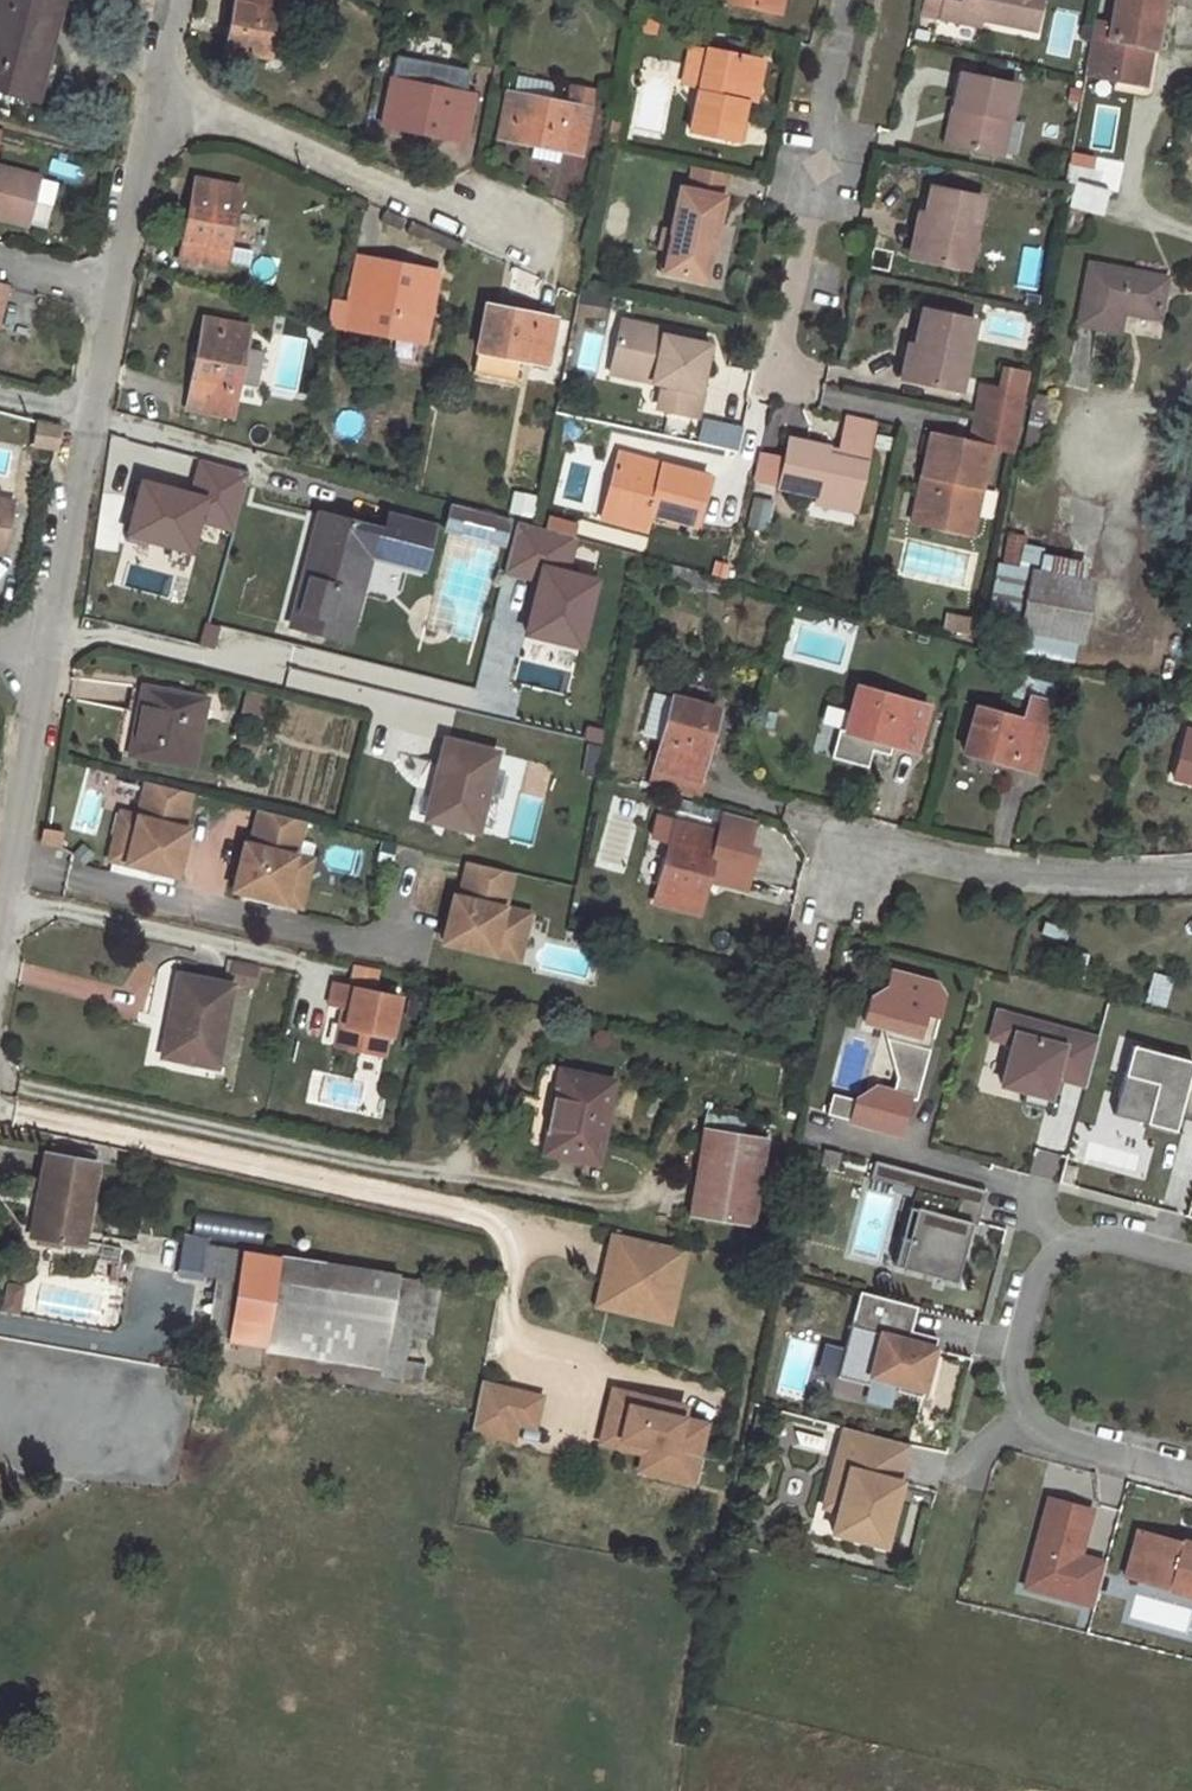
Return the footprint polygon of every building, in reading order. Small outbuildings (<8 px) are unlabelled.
[(63,0),(0,0),(0,92),(29,99),(38,64),(47,66),(64,0),(63,0)] [(272,57),(282,0),(234,0),(225,49),(272,57)] [(770,11),(773,0),(727,0),(727,1),(770,11)] [(770,11),(779,13),(782,0),(773,0),(770,11)] [(942,0),(925,0),(923,8),(940,12),(942,0)] [(940,12),(939,19),(958,23),(960,16),(981,20),(1033,31),(1040,0),(942,0),(940,12)] [(1110,24),(1093,20),(1083,75),(1105,80),(1106,70),(1131,76),(1137,47),(1152,51),(1162,0),(1114,0),(1110,24)] [(505,23),(507,12),(495,8),(492,18),(505,23)] [(960,16),(958,23),(979,28),(981,20),(960,16)] [(1145,88),(1152,51),(1137,47),(1131,76),(1106,70),(1105,80),(1145,88)] [(703,91),(711,54),(693,50),(685,87),(703,91)] [(703,91),(692,135),(731,144),(743,91),(751,61),(712,52),(711,54),(703,91)] [(763,64),(751,61),(743,91),(756,94),(763,64)] [(37,102),(47,66),(38,64),(29,99),(37,102)] [(411,83),(449,90),(453,74),(414,67),(411,83)] [(965,112),(957,145),(999,154),(1014,86),(961,75),(954,109),(965,112)] [(473,95),(449,90),(411,83),(392,79),(382,125),(463,142),(473,95)] [(566,105),(588,109),(592,91),(570,86),(566,105)] [(529,143),(558,150),(580,154),(588,109),(566,105),(506,92),(497,137),(529,143)] [(946,143),(957,145),(965,112),(954,109),(946,143)] [(1089,145),(1070,141),(1066,166),(1109,174),(1113,152),(1089,145)] [(555,165),(558,150),(529,143),(527,159),(555,165)] [(1104,195),(1109,174),(1066,166),(1061,192),(1058,206),(1097,216),(1104,195)] [(727,175),(692,167),(688,192),(678,190),(670,230),(670,233),(673,234),(670,251),(666,250),(665,255),(661,274),(704,283),(713,241),(708,240),(712,224),(716,226),(727,175)] [(30,225),(42,179),(0,168),(0,217),(30,225)] [(179,261),(223,269),(238,189),(195,180),(179,261)] [(930,188),(925,214),(929,215),(920,256),(920,259),(965,269),(980,198),(930,188)] [(929,215),(925,214),(918,212),(909,254),(920,256),(929,215)] [(713,241),(716,226),(712,224),(708,240),(713,241)] [(670,233),(670,230),(660,228),(655,253),(665,255),(666,250),(670,251),(673,234),(670,233)] [(437,275),(358,260),(349,305),(358,306),(353,331),(424,344),(437,275)] [(1122,312),(1157,318),(1165,278),(1090,264),(1078,325),(1117,332),(1122,312)] [(0,285),(0,321),(8,287),(0,285)] [(358,306),(349,305),(332,301),(327,326),(353,331),(358,306)] [(486,307),(477,352),(519,360),(545,365),(554,320),(486,307)] [(922,310),(914,345),(920,346),(912,379),(959,390),(973,321),(922,310)] [(230,417),(235,391),(244,347),(247,327),(205,319),(198,352),(196,365),(187,408),(230,417)] [(655,369),(652,384),(667,387),(662,412),(697,419),(702,394),(698,393),(707,347),(680,343),(662,338),(663,332),(621,323),(613,360),(655,369)] [(662,338),(680,343),(681,336),(663,332),(662,338)] [(920,346),(914,345),(908,344),(900,377),(912,379),(920,346)] [(244,347),(235,391),(253,394),(262,350),(244,347)] [(196,365),(198,352),(190,350),(187,363),(196,365)] [(519,360),(477,352),(473,372),(515,380),(519,360)] [(610,375),(652,384),(655,369),(613,360),(610,375)] [(980,389),(978,397),(1021,406),(1022,398),(980,389)] [(1028,420),(1044,423),(1048,399),(1032,396),(1028,420)] [(973,419),(1017,428),(1021,406),(978,397),(973,419)] [(873,423),(845,417),(835,457),(826,456),(827,448),(788,439),(783,461),(779,483),(777,488),(815,496),(814,502),(854,511),(873,423)] [(1012,453),(1017,428),(973,419),(968,442),(927,434),(918,475),(932,478),(921,526),(969,536),(987,447),(1012,453)] [(61,427),(38,424),(34,447),(57,451),(61,427)] [(618,453),(606,500),(649,512),(692,525),(705,478),(661,466),(658,476),(643,471),(634,458),(618,453)] [(783,461),(759,456),(755,478),(779,483),(783,461)] [(661,466),(634,458),(643,471),(658,476),(661,466)] [(248,472),(200,460),(194,487),(140,474),(126,536),(195,552),(201,525),(234,532),(248,472)] [(932,478),(918,475),(908,523),(921,526),(932,478)] [(649,512),(606,500),(601,517),(645,530),(649,512)] [(0,501),(0,555),(5,556),(15,504),(0,501)] [(450,501),(443,528),(504,544),(511,516),(450,501)] [(384,527),(318,510),(288,627),(352,642),(372,561),(429,576),(443,522),(389,508),(384,527)] [(582,536),(518,520),(505,574),(537,582),(525,633),(584,647),(601,575),(574,569),(582,536)] [(1009,552),(1025,556),(1031,530),(1016,526),(1009,552)] [(989,644),(1072,660),(1076,641),(1078,642),(1089,582),(1033,569),(1004,567),(989,644)] [(942,627),(965,633),(969,618),(946,612),(942,627)] [(963,753),(1032,772),(1056,685),(1025,678),(1020,694),(1029,697),(1022,723),(975,710),(963,753)] [(130,754),(190,766),(203,701),(143,688),(130,754)] [(891,746),(914,752),(927,707),(857,688),(845,731),(838,729),(830,758),(867,768),(871,752),(888,757),(891,746)] [(243,711),(259,715),(263,700),(247,695),(243,711)] [(661,739),(671,701),(654,696),(644,735),(661,739)] [(658,768),(697,779),(716,709),(672,697),(671,701),(661,739),(654,767),(658,768)] [(241,748),(254,751),(257,738),(244,735),(241,748)] [(1186,735),(1173,782),(1191,787),(1191,737),(1186,735)] [(445,742),(425,819),(476,831),(494,754),(445,742)] [(693,795),(697,779),(658,768),(653,785),(693,795)] [(191,792),(148,781),(139,816),(134,838),(117,833),(111,858),(177,874),(189,828),(183,827),(191,792)] [(296,855),(304,820),(261,809),(252,844),(246,842),(235,889),(301,905),(307,881),(290,877),(296,855)] [(139,816),(123,812),(117,833),(134,838),(139,816)] [(724,813),(718,836),(708,872),(719,875),(717,882),(744,889),(755,852),(746,849),(754,821),(724,813)] [(653,903),(697,914),(706,879),(708,872),(718,836),(675,824),(653,903)] [(65,830),(46,827),(43,845),(61,849),(65,830)] [(290,877),(307,881),(312,859),(296,855),(290,877)] [(504,907),(513,872),(469,861),(461,896),(455,895),(443,941),(518,960),(525,931),(500,924),(504,907)] [(719,875),(708,872),(706,879),(717,882),(719,875)] [(529,913),(504,907),(500,924),(525,931),(529,913)] [(260,967),(235,961),(230,985),(233,986),(255,990),(260,967)] [(925,980),(891,971),(886,987),(870,996),(863,1019),(883,1025),(903,1030),(893,1067),(895,1077),(891,1091),(874,1087),(854,1098),(852,1106),(829,1100),(826,1113),(899,1133),(909,1097),(915,1099),(926,1059),(920,1057),(924,1043),(930,1045),(943,996),(922,990),(925,980)] [(160,1055),(216,1066),(233,986),(230,985),(178,974),(168,1017),(174,1017),(171,1030),(166,1029),(160,1055)] [(922,990),(943,996),(936,983),(925,980),(922,990)] [(400,996),(334,981),(330,1001),(344,1004),(350,1006),(345,1024),(351,1025),(347,1045),(384,1053),(389,1033),(391,1034),(400,996)] [(344,1004),(335,1043),(347,1045),(351,1025),(345,1024),(350,1006),(344,1004)] [(1063,1027),(1002,1011),(983,1081),(1017,1089),(1017,1087),(1020,1076),(1048,1083),(1082,1092),(1094,1047),(1060,1038),(1063,1027)] [(883,1025),(893,1067),(903,1030),(883,1025)] [(920,1057),(926,1059),(930,1045),(924,1043),(920,1057)] [(1131,1045),(1113,1114),(1146,1123),(1150,1110),(1178,1117),(1191,1121),(1191,1073),(1189,1072),(1191,1061),(1131,1045)] [(551,1153),(597,1162),(613,1082),(560,1070),(553,1105),(560,1106),(551,1153)] [(1020,1076),(1017,1087),(1045,1095),(1048,1083),(1020,1076)] [(831,1092),(829,1100),(852,1106),(854,1098),(831,1092)] [(560,1106),(553,1105),(544,1152),(551,1153),(560,1106)] [(1150,1110),(1146,1123),(1174,1131),(1178,1117),(1150,1110)] [(704,1129),(690,1216),(752,1226),(765,1139),(704,1129)] [(817,1159),(800,1154),(795,1172),(813,1176),(817,1159)] [(30,1236),(80,1246),(96,1165),(47,1155),(30,1236)] [(893,1166),(873,1161),(869,1177),(889,1183),(893,1166)] [(923,1174),(893,1166),(889,1183),(912,1189),(892,1265),(899,1267),(919,1191),(923,1174)] [(984,1190),(923,1174),(919,1191),(899,1267),(954,1281),(970,1223),(975,1224),(984,1190)] [(684,1248),(613,1232),(608,1255),(616,1257),(611,1283),(620,1285),(615,1308),(653,1316),(654,1310),(665,1303),(671,1304),(684,1248)] [(264,1345),(278,1258),(206,1247),(202,1274),(238,1279),(228,1339),(264,1345)] [(616,1257),(608,1255),(597,1304),(615,1308),(620,1285),(611,1283),(616,1257)] [(382,1367),(396,1276),(278,1258),(264,1345),(263,1348),(382,1367)] [(915,1306),(858,1291),(835,1376),(866,1384),(868,1376),(896,1383),(894,1390),(919,1397),(935,1338),(928,1335),(915,1342),(906,1340),(909,1330),(915,1306)] [(654,1310),(653,1316),(668,1319),(671,1304),(665,1303),(654,1310)] [(915,1342),(928,1335),(909,1330),(906,1340),(915,1342)] [(509,1391),(481,1385),(470,1431),(511,1440),(515,1423),(533,1427),(538,1404),(509,1391)] [(509,1391),(538,1404),(540,1399),(509,1391)] [(684,1410),(613,1392),(602,1435),(653,1447),(657,1456),(653,1475),(690,1485),(704,1427),(681,1421),(684,1410)] [(891,1440),(843,1427),(833,1465),(848,1469),(837,1510),(831,1532),(883,1546),(900,1482),(896,1481),(881,1477),(891,1440)] [(653,1447),(602,1435),(600,1443),(643,1455),(639,1472),(653,1475),(657,1456),(653,1447)] [(906,1444),(891,1440),(881,1477),(896,1481),(906,1444)] [(848,1469),(833,1465),(822,1506),(837,1510),(848,1469)] [(1093,1605),(1105,1563),(1079,1556),(1091,1509),(1048,1498),(1030,1568),(1055,1575),(1050,1594),(1093,1605)] [(1137,1531),(1125,1580),(1191,1597),(1191,1545),(1137,1531)] [(1055,1575),(1030,1568),(1024,1587),(1050,1594),(1055,1575)]
